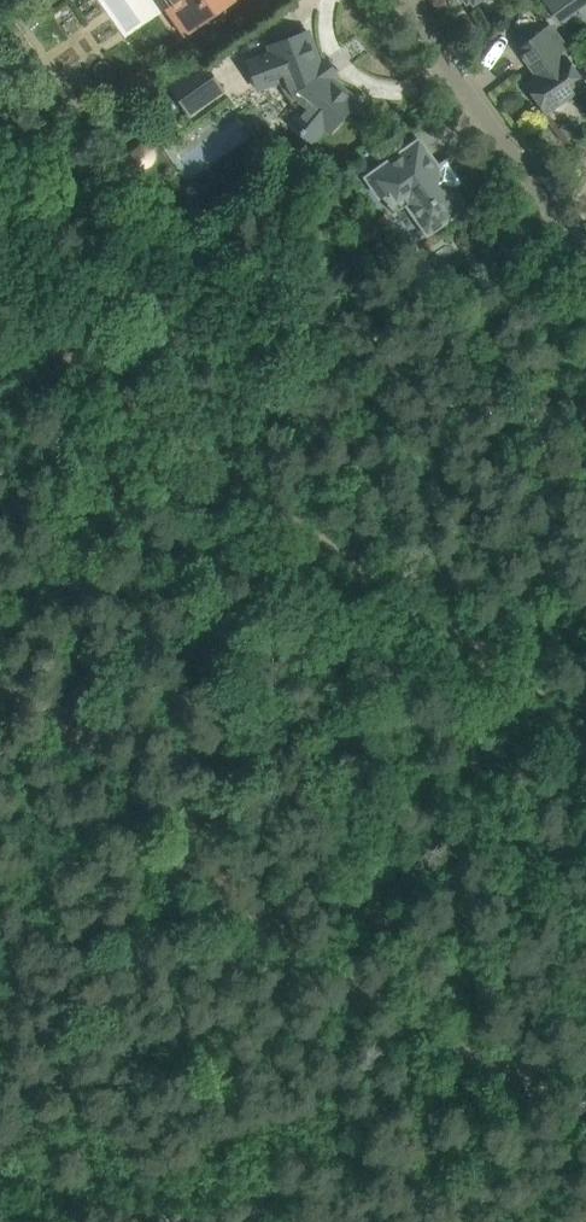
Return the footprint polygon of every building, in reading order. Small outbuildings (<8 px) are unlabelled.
[(185,34),(203,21),(209,23),(214,22),(219,20),(223,16),(225,11),(226,5),(233,0),(179,0),(179,1),(167,9),(185,34)] [(247,62),(257,89),(281,80),(283,87),(286,85),(298,102),(296,105),(302,109),(289,124),(312,143),(324,128),(329,132),(356,100),(329,78),(335,74),(325,60),(320,64),(308,32),(268,46),(271,53),(247,62)] [(525,85),(545,113),(585,85),(565,57),(561,60),(541,32),(517,49),(533,70),(534,69),(539,75),(525,85)] [(170,87),(188,113),(222,90),(204,63),(170,87)] [(368,178),(394,214),(408,204),(428,232),(464,206),(418,142),(368,178)] [(122,158),(133,173),(151,161),(152,159),(154,157),(154,155),(154,154),(154,153),(154,152),(154,151),(154,149),(153,148),(152,146),(150,145),(149,144),(147,144),(146,144),(144,144),(142,144),(140,145),(122,158)]
